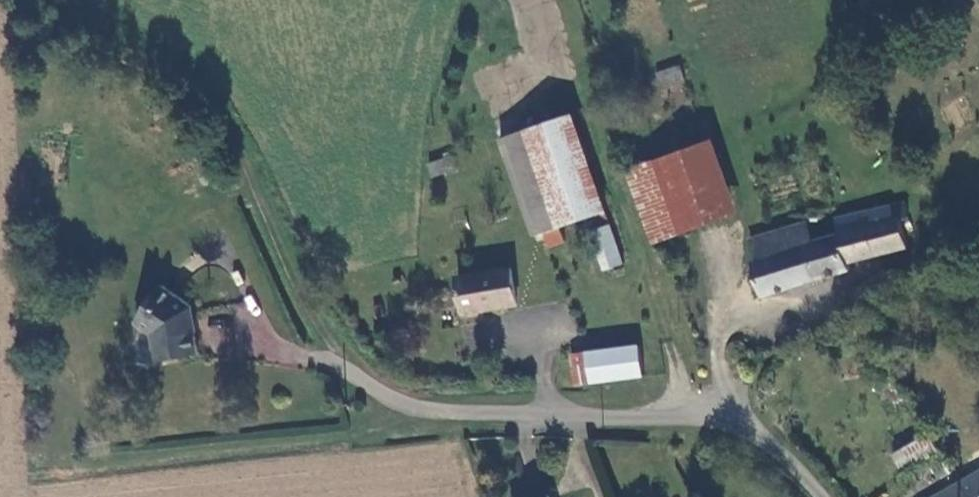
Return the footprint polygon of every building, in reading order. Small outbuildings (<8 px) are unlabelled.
[(681,65),(657,73),(663,90),(686,82),(681,65)] [(561,216),(586,208),(605,202),(573,107),(501,131),(533,224),(547,221),(561,216)] [(683,233),(741,212),(712,133),(654,156),(683,233)] [(452,156),(426,160),(429,175),(455,170),(452,156)] [(653,244),(683,233),(654,156),(627,165),(653,244)] [(914,212),(909,196),(844,213),(846,222),(809,233),(804,214),(754,231),(761,255),(756,256),(771,294),(807,280),(853,263),(852,257),(909,238),(903,215),(914,212)] [(586,208),(592,223),(610,217),(605,202),(586,208)] [(568,234),(561,216),(547,221),(553,239),(568,234)] [(592,223),(605,262),(623,256),(610,217),(592,223)] [(513,276),(509,242),(456,248),(460,283),(513,276)] [(852,281),(865,306),(902,287),(888,261),(852,281)] [(156,312),(130,349),(146,361),(147,384),(169,383),(169,389),(189,388),(188,363),(179,364),(178,351),(188,337),(156,312)] [(582,368),(583,336),(567,336),(565,367),(582,368)] [(636,338),(583,336),(582,368),(635,370),(636,338)] [(894,465),(908,484),(941,460),(928,442),(894,465)] [(943,464),(933,471),(944,487),(954,479),(943,464)] [(968,486),(974,496),(978,496),(978,479),(968,486)] [(968,486),(948,496),(974,496),(968,486)]
